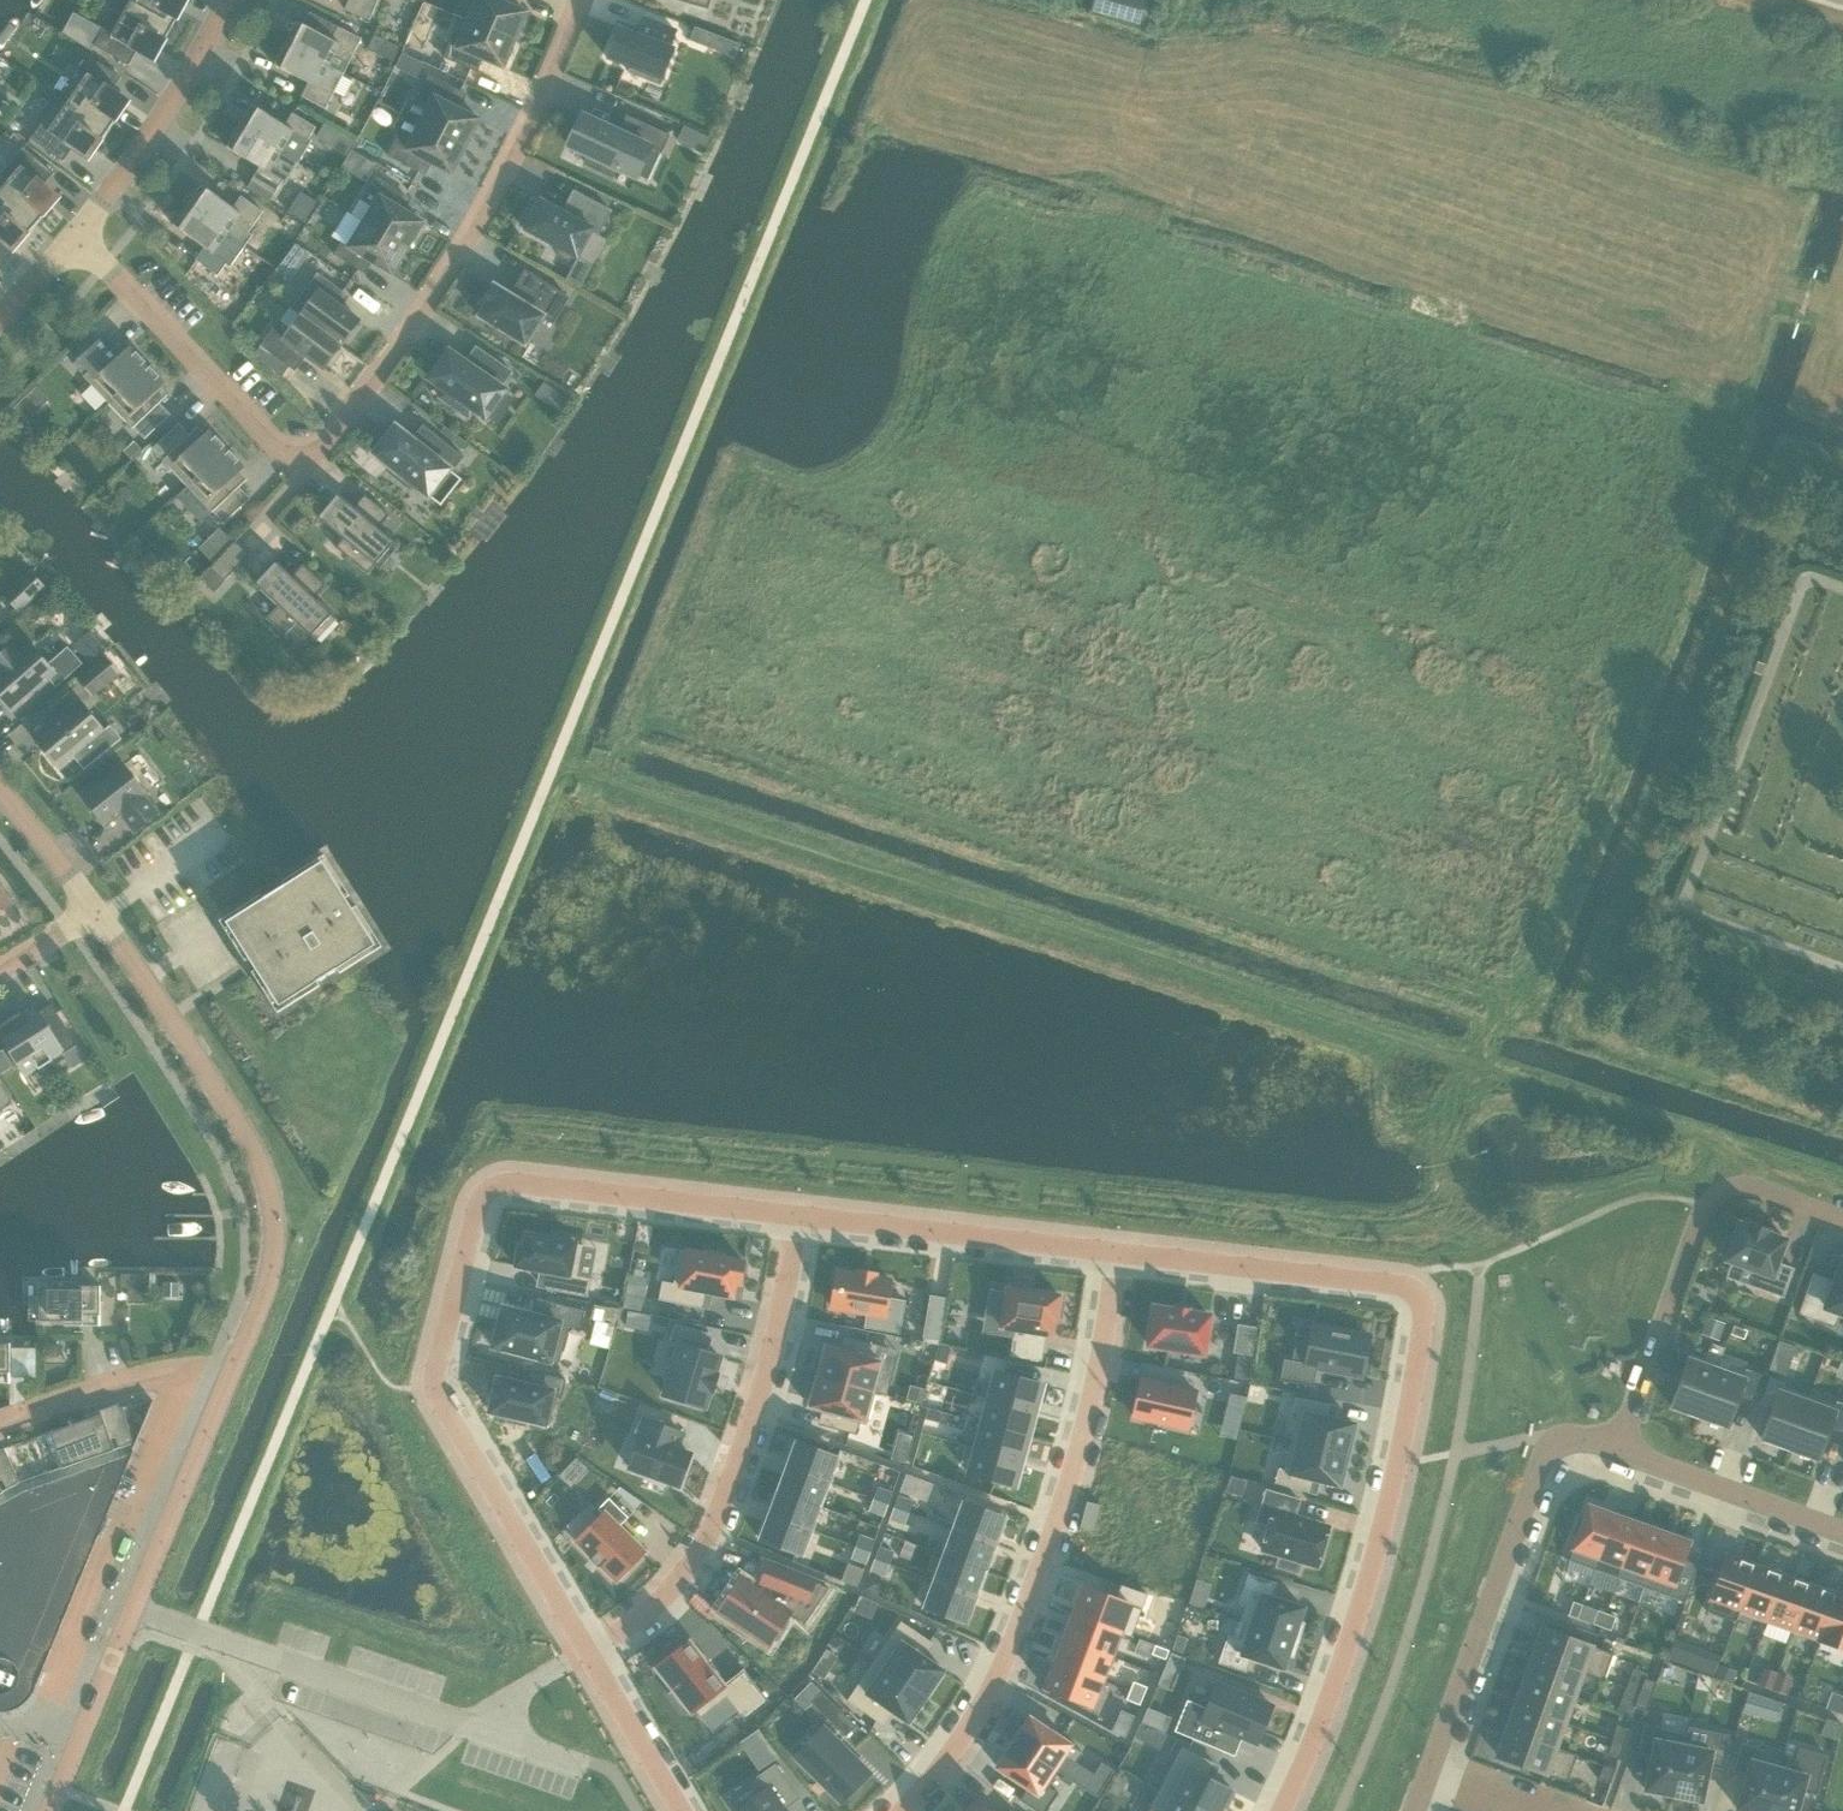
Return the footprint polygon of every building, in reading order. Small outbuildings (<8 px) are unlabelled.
[(153,59),(170,29),(118,0),(94,45),(129,64),(136,50),(153,59)] [(170,29),(186,0),(119,0),(118,0),(170,29)] [(345,9),(369,19),(378,0),(348,0),(345,9)] [(500,0),(459,0),(453,13),(469,20),(515,39),(527,11),(500,0)] [(706,8),(709,0),(678,0),(706,8)] [(1110,16),(1142,24),(1148,0),(1114,0),(1110,16)] [(643,17),(637,34),(619,27),(607,57),(631,66),(629,72),(643,77),(645,72),(662,78),(674,48),(670,46),(676,30),(643,17)] [(515,39),(469,20),(462,36),(454,32),(444,57),(472,68),(477,56),(503,67),(515,39)] [(296,22),(285,43),(329,65),(334,55),(348,62),(361,38),(337,25),(330,39),(296,22)] [(329,65),(285,43),(274,65),(308,82),(301,95),(325,108),(332,94),(318,87),(329,65)] [(85,76),(68,102),(108,130),(127,102),(111,91),(121,78),(89,55),(78,71),(85,76)] [(421,122),(465,145),(479,118),(454,105),(462,90),(430,73),(416,100),(429,106),(421,122)] [(68,102),(60,96),(31,139),(63,161),(72,148),(87,159),(108,130),(68,102)] [(239,126),(281,151),(293,131),(307,139),(315,126),(292,112),(284,125),(251,105),(239,126)] [(1355,116),(1341,112),(1337,123),(1351,128),(1355,116)] [(618,131),(583,115),(569,145),(589,155),(585,163),(611,175),(615,167),(635,176),(648,147),(661,153),(670,134),(626,114),(618,131)] [(452,172),(465,145),(421,122),(413,137),(400,131),(388,154),(420,171),(426,159),(452,172)] [(1351,128),(1337,123),(1333,135),(1347,139),(1351,128)] [(280,151),(281,151),(239,126),(226,147),(259,166),(251,179),(274,193),(281,181),(285,183),(298,162),(280,151)] [(36,224),(58,199),(43,186),(54,174),(24,149),(0,176),(0,193),(36,224)] [(1346,174),(1332,169),(1329,181),(1343,185),(1346,174)] [(374,206),(365,220),(407,247),(423,222),(399,206),(406,194),(376,175),(368,188),(361,199),(374,206)] [(1343,185),(1329,181),(1325,192),(1339,197),(1343,185)] [(187,205),(227,233),(233,224),(247,234),(263,211),(241,196),(232,208),(201,186),(187,205)] [(567,207),(564,212),(540,199),(525,229),(559,248),(558,250),(558,255),(569,261),(573,258),(574,256),(577,257),(592,230),(598,234),(611,210),(574,190),(565,206),(567,207)] [(36,224),(0,193),(0,241),(12,252),(36,224)] [(213,253),(227,233),(187,205),(173,226),(204,247),(195,260),(217,275),(226,263),(213,253)] [(1657,213),(1643,209),(1639,220),(1653,224),(1657,213)] [(407,247),(365,220),(349,246),(342,241),(334,253),(360,269),(367,258),(391,273),(407,247)] [(1653,224),(1639,220),(1636,231),(1649,236),(1653,224)] [(1630,264),(1616,260),(1613,271),(1626,276),(1630,264)] [(519,286),(512,296),(494,285),(483,303),(486,305),(480,316),(492,324),(489,330),(505,340),(509,334),(525,344),(542,317),(553,323),(568,297),(525,270),(516,285),(519,286)] [(1626,276),(1613,271),(1609,283),(1623,287),(1626,276)] [(301,314),(342,344),(359,320),(336,303),(344,292),(320,274),(311,286),(318,291),(301,314)] [(324,369),(342,344),(301,314),(290,329),(279,320),(260,346),(290,367),(300,352),(324,369)] [(84,376),(108,402),(148,364),(131,346),(126,351),(119,343),(110,352),(100,341),(78,361),(88,372),(84,376)] [(476,346),(465,362),(449,351),(430,379),(446,390),(440,398),(468,417),(474,409),(486,417),(505,389),(501,387),(512,371),(476,346)] [(148,364),(108,402),(133,428),(137,425),(148,435),(170,415),(160,404),(168,395),(161,388),(166,384),(148,364)] [(462,478),(452,471),(464,456),(423,424),(411,439),(396,427),(375,453),(390,465),(387,469),(410,487),(413,483),(441,505),(462,478)] [(163,461),(187,486),(227,448),(210,430),(206,435),(199,428),(190,436),(180,425),(157,446),(168,457),(163,461)] [(227,448),(187,486),(212,512),(217,508),(227,519),(249,498),(239,487),(248,479),(241,472),(245,467),(227,448)] [(354,509),(340,496),(320,520),(343,539),(336,548),(368,575),(375,566),(381,571),(400,547),(378,529),(389,516),(365,496),(354,509)] [(248,553),(235,541),(211,567),(224,579),(248,553)] [(326,586),(303,565),(292,577),(278,564),(257,585),(279,606),(266,619),(297,648),(309,635),(314,640),(335,618),(315,598),(326,586)] [(44,586),(30,572),(5,595),(19,609),(44,586)] [(10,643),(0,653),(0,695),(13,709),(49,676),(56,683),(82,658),(66,642),(46,661),(27,641),(17,650),(10,643)] [(118,672),(106,658),(80,679),(92,694),(118,672)] [(104,731),(79,700),(35,737),(60,767),(104,731)] [(134,830),(158,812),(143,793),(146,792),(123,763),(83,795),(105,823),(120,812),(134,830)] [(302,873),(284,885),(226,922),(272,994),(277,990),(284,1002),(357,956),(371,947),(363,936),(368,932),(330,872),(325,875),(318,864),(302,873)] [(0,888),(0,910),(10,904),(0,888)] [(27,993),(26,994),(32,1004),(0,1025),(0,1035),(30,1083),(32,1082),(25,1072),(36,1065),(38,1068),(51,1060),(60,1075),(86,1059),(77,1044),(77,1043),(51,1003),(38,1011),(27,993)] [(4,1089),(0,1082),(0,1109),(12,1101),(4,1089)] [(1756,1287),(1783,1297),(1794,1267),(1778,1262),(1786,1239),(1768,1233),(1769,1231),(1751,1224),(1750,1226),(1739,1222),(1733,1236),(1727,1234),(1720,1253),(1726,1256),(1725,1260),(1761,1273),(1756,1287)] [(520,1245),(516,1265),(546,1271),(543,1288),(588,1296),(591,1277),(577,1275),(583,1244),(577,1243),(578,1238),(559,1234),(558,1239),(527,1233),(524,1246),(520,1245)] [(1839,1312),(1842,1314),(1842,1258),(1835,1280),(1813,1272),(1798,1313),(1834,1326),(1839,1312)] [(660,1291),(656,1310),(700,1320),(704,1303),(730,1308),(733,1294),(737,1295),(742,1274),(727,1271),(728,1266),(709,1262),(708,1267),(674,1259),(667,1293),(660,1291)] [(838,1271),(832,1307),(867,1313),(865,1327),(900,1333),(905,1300),(887,1297),(890,1280),(875,1277),(876,1274),(858,1271),(858,1274),(838,1271)] [(130,1294),(146,1294),(146,1275),(130,1275),(130,1294)] [(629,1275),(623,1308),(642,1312),(648,1279),(629,1275)] [(163,1283),(163,1297),(179,1297),(179,1283),(163,1283)] [(100,1324),(100,1284),(40,1284),(40,1320),(98,1320),(98,1324),(100,1324)] [(1008,1289),(1003,1328),(1018,1330),(1015,1355),(1044,1359),(1047,1333),(1054,1334),(1056,1320),(1057,1320),(1058,1317),(1063,1317),(1065,1298),(1060,1298),(1060,1295),(1028,1291),(1028,1286),(1011,1284),(1011,1289),(1008,1289)] [(947,1297),(930,1294),(923,1337),(940,1340),(947,1297)] [(504,1307),(494,1345),(559,1362),(569,1323),(581,1326),(585,1309),(539,1297),(534,1314),(504,1307)] [(1155,1307),(1149,1345),(1203,1353),(1210,1315),(1188,1312),(1188,1309),(1177,1307),(1176,1310),(1155,1307)] [(1718,1334),(1722,1323),(1710,1319),(1705,1330),(1718,1334)] [(1237,1323),(1233,1352),(1252,1355),(1257,1326),(1237,1323)] [(713,1335),(678,1325),(673,1341),(683,1344),(678,1359),(673,1358),(667,1377),(672,1379),(667,1395),(706,1407),(711,1390),(714,1391),(720,1373),(717,1372),(722,1355),(708,1351),(713,1335)] [(1744,1339),(1747,1329),(1733,1325),(1730,1334),(1744,1339)] [(1283,1362),(1280,1381),(1316,1387),(1319,1368),(1362,1376),(1369,1336),(1312,1326),(1305,1366),(1283,1362)] [(814,1366),(814,1368),(819,1369),(817,1376),(876,1391),(884,1361),(876,1359),(879,1345),(849,1337),(845,1351),(826,1346),(824,1353),(819,1352),(816,1366),(814,1366)] [(1791,1358),(1795,1346),(1778,1340),(1774,1352),(1791,1358)] [(0,1342),(0,1377),(8,1377),(8,1382),(10,1382),(10,1342),(0,1342)] [(1716,1368),(1717,1369),(1719,1363),(1724,1347),(1711,1342),(1705,1358),(1691,1353),(1672,1407),(1699,1417),(1716,1368)] [(1742,1377),(1717,1369),(1716,1368),(1699,1417),(1727,1426),(1738,1395),(1751,1400),(1761,1373),(1746,1368),(1742,1377)] [(515,1383),(486,1375),(478,1408),(496,1413),(495,1418),(512,1423),(514,1417),(532,1422),(540,1392),(550,1394),(554,1380),(518,1371),(515,1383)] [(1040,1385),(994,1372),(987,1398),(1033,1411),(1040,1385)] [(811,1383),(807,1397),(811,1398),(809,1406),(828,1411),(824,1425),(857,1434),(861,1420),(867,1422),(876,1391),(817,1376),(816,1382),(810,1380),(810,1383),(811,1383)] [(1790,1449),(1809,1395),(1783,1386),(1785,1382),(1770,1377),(1760,1403),(1774,1408),(1763,1439),(1790,1449)] [(1142,1379),(1134,1416),(1187,1428),(1192,1408),(1204,1411),(1207,1394),(1195,1392),(1196,1391),(1142,1379)] [(908,1400),(922,1404),(926,1390),(912,1387),(908,1400)] [(1809,1395),(1790,1449),(1817,1459),(1829,1427),(1842,1432),(1842,1429),(1842,1403),(1836,1401),(1835,1404),(1809,1395)] [(1298,1413),(1291,1441),(1347,1454),(1355,1424),(1329,1418),(1332,1404),(1295,1396),(1292,1411),(1298,1413)] [(1033,1411),(987,1398),(980,1423),(1026,1436),(1033,1411)] [(154,1400),(152,1400),(136,1440),(133,1441),(123,1405),(72,1423),(71,1419),(69,1420),(70,1424),(50,1431),(62,1465),(20,1480),(5,1447),(0,1450),(0,1711),(2,1711),(8,1711),(13,1710),(18,1708),(23,1705),(28,1702),(33,1698),(36,1693),(42,1670),(154,1400)] [(682,1433),(644,1419),(638,1435),(641,1435),(629,1467),(679,1485),(690,1453),(677,1448),(682,1433)] [(1026,1436),(980,1423),(973,1448),(1020,1460),(1026,1436)] [(1278,1467),(1274,1482),(1310,1493),(1314,1478),(1340,1485),(1347,1454),(1291,1441),(1284,1469),(1278,1467)] [(796,1442),(788,1466),(829,1481),(838,1457),(796,1442)] [(1020,1460),(973,1448),(966,1474),(1013,1486),(1020,1460)] [(1129,1457),(1121,1481),(1179,1499),(1189,1466),(1161,1457),(1158,1466),(1129,1457)] [(788,1466),(779,1490),(820,1506),(829,1481),(788,1466)] [(1121,1481),(1114,1505),(1142,1514),(1171,1523),(1179,1499),(1121,1481)] [(878,1486),(874,1498),(888,1504),(893,1492),(878,1486)] [(1260,1489),(1250,1520),(1263,1524),(1255,1549),(1276,1555),(1274,1561),(1297,1568),(1299,1561),(1317,1567),(1329,1527),(1305,1519),(1310,1503),(1260,1489)] [(779,1490),(770,1515),(811,1530),(820,1506),(779,1490)] [(899,1495),(894,1507),(908,1512),(913,1500),(899,1495)] [(874,1498),(869,1510),(883,1516),(888,1504),(874,1498)] [(598,1520),(576,1548),(600,1569),(598,1572),(610,1582),(612,1578),(618,1583),(642,1553),(615,1531),(623,1520),(600,1502),(590,1514),(598,1520)] [(963,1502),(953,1528),(995,1543),(1005,1517),(963,1502)] [(1578,1534),(1569,1560),(1598,1570),(1618,1515),(1589,1505),(1584,1519),(1580,1518),(1574,1533),(1578,1534)] [(894,1507),(890,1519),(904,1524),(908,1512),(894,1507)] [(1112,1510),(1104,1534),(1162,1553),(1169,1529),(1112,1510)] [(770,1515),(761,1539),(802,1554),(811,1530),(770,1515)] [(1618,1515),(1598,1570),(1627,1580),(1646,1526),(1618,1515)] [(1646,1526),(1627,1580),(1656,1590),(1675,1536),(1646,1526)] [(953,1528),(944,1554),(985,1570),(995,1543),(953,1528)] [(861,1534),(856,1546),(870,1551),(875,1539),(861,1534)] [(1104,1534),(1097,1558),(1125,1568),(1122,1577),(1151,1586),(1162,1553),(1104,1534)] [(1675,1536),(1656,1590),(1685,1601),(1698,1565),(1682,1559),(1689,1541),(1675,1536)] [(856,1546),(851,1558),(866,1563),(870,1551),(856,1546)] [(880,1546),(875,1558),(889,1563),(894,1551),(880,1546)] [(944,1554),(934,1581),(976,1596),(985,1570),(944,1554)] [(1755,1564),(1727,1554),(1707,1611),(1736,1621),(1740,1610),(1738,1610),(1755,1564)] [(875,1558),(871,1570),(885,1575),(889,1563),(875,1558)] [(834,1585),(772,1560),(765,1578),(752,1573),(749,1577),(742,1573),(721,1606),(774,1641),(795,1609),(811,1620),(834,1585)] [(1782,1574),(1755,1564),(1738,1610),(1740,1610),(1766,1620),(1782,1574)] [(1248,1573),(1239,1601),(1245,1603),(1240,1621),(1245,1622),(1298,1639),(1303,1623),(1299,1621),(1303,1607),(1271,1597),(1276,1582),(1248,1573)] [(1809,1584),(1782,1574),(1766,1620),(1793,1629),(1809,1584)] [(1197,1579),(1190,1602),(1203,1606),(1210,1583),(1197,1579)] [(934,1581),(925,1607),(966,1622),(976,1596),(934,1581)] [(1077,1585),(1068,1610),(1117,1628),(1126,1603),(1142,1609),(1148,1593),(1121,1584),(1115,1599),(1077,1585)] [(1836,1593),(1809,1584),(1793,1629),(1820,1639),(1836,1593)] [(1836,1593),(1820,1639),(1842,1647),(1842,1596),(1836,1593)] [(1573,1601),(1568,1615),(1577,1618),(1582,1604),(1573,1601)] [(1598,1609),(1593,1623),(1602,1626),(1607,1613),(1598,1609)] [(1117,1628),(1068,1610),(1059,1635),(1108,1653),(1117,1628)] [(1607,1613),(1602,1626),(1611,1630),(1616,1616),(1607,1613)] [(901,1620),(874,1660),(926,1696),(944,1670),(923,1655),(932,1641),(901,1620)] [(1228,1634),(1218,1662),(1246,1671),(1251,1657),(1283,1668),(1288,1654),(1292,1655),(1298,1639),(1245,1622),(1240,1638),(1228,1634)] [(1628,1625),(1623,1639),(1632,1642),(1637,1629),(1628,1625)] [(1535,1655),(1581,1671),(1604,1680),(1613,1652),(1545,1628),(1535,1655)] [(1108,1653),(1059,1635),(1050,1660),(1098,1678),(1108,1653)] [(1178,1635),(1173,1649),(1182,1652),(1187,1638),(1178,1635)] [(678,1651),(662,1663),(687,1697),(683,1700),(694,1716),(698,1713),(701,1716),(728,1697),(749,1726),(772,1710),(750,1678),(734,1689),(720,1670),(721,1670),(712,1657),(711,1657),(697,1638),(694,1640),(691,1636),(675,1648),(678,1651)] [(1690,1669),(1698,1647),(1676,1639),(1668,1661),(1690,1669)] [(1149,1640),(1146,1649),(1162,1655),(1165,1646),(1149,1640)] [(1180,1669),(1184,1657),(1171,1653),(1167,1663),(1180,1669)] [(1526,1679),(1572,1696),(1581,1671),(1535,1655),(1526,1679)] [(874,1660),(847,1700),(878,1721),(887,1707),(909,1722),(926,1696),(874,1660)] [(1098,1678),(1050,1660),(1041,1685),(1089,1703),(1098,1678)] [(1143,1684),(1127,1678),(1124,1687),(1140,1693),(1143,1684)] [(1656,1682),(1645,1678),(1640,1692),(1651,1696),(1656,1682)] [(1517,1705),(1563,1721),(1572,1696),(1526,1679),(1517,1705)] [(1187,1699),(1174,1730),(1226,1752),(1232,1737),(1237,1739),(1238,1736),(1256,1743),(1272,1704),(1218,1682),(1208,1708),(1187,1699)] [(1140,1693),(1124,1687),(1121,1697),(1136,1702),(1140,1693)] [(1651,1696),(1640,1692),(1635,1706),(1646,1710),(1651,1696)] [(1747,1693),(1741,1713),(1757,1717),(1763,1697),(1747,1693)] [(828,1698),(818,1708),(835,1725),(845,1735),(856,1725),(828,1698)] [(1508,1729),(1554,1746),(1563,1721),(1517,1705),(1508,1729)] [(1148,1708),(1142,1721),(1164,1730),(1170,1717),(1148,1708)] [(1029,1717),(1013,1741),(1053,1768),(1070,1744),(1029,1717)] [(1644,1722),(1638,1750),(1653,1753),(1645,1788),(1673,1794),(1685,1738),(1658,1733),(1660,1725),(1644,1722)] [(1153,1728),(1140,1723),(1135,1736),(1147,1742),(1153,1728)] [(835,1725),(807,1753),(848,1794),(876,1765),(845,1735),(835,1725)] [(1629,1729),(1618,1725),(1612,1739),(1624,1743),(1629,1729)] [(765,1765),(777,1756),(758,1729),(746,1738),(765,1765)] [(1577,1754),(1554,1746),(1508,1729),(1499,1757),(1567,1781),(1577,1754)] [(1685,1738),(1673,1794),(1701,1799),(1708,1764),(1723,1767),(1728,1738),(1712,1735),(1711,1744),(1685,1738)] [(1624,1743),(1612,1739),(1607,1753),(1619,1758),(1624,1743)] [(1013,1741),(997,1766),(1037,1793),(1053,1768),(1013,1741)] [(1734,1770),(1748,1774),(1738,1809),(1746,1810),(1767,1810),(1781,1762),(1755,1755),(1757,1747),(1742,1742),(1734,1770)] [(1160,1788),(1204,1810),(1220,1810),(1223,1806),(1227,1808),(1236,1792),(1208,1777),(1215,1763),(1182,1746),(1160,1788)] [(1767,1810),(1796,1810),(1802,1790),(1816,1794),(1827,1756),(1800,1748),(1795,1766),(1781,1762),(1767,1810)] [(1615,1769),(1603,1764),(1598,1779),(1610,1783),(1615,1769)] [(736,1809),(737,1810),(785,1810),(782,1806),(796,1796),(774,1765),(751,1781),(759,1793),(736,1809)] [(1148,1810),(1204,1810),(1160,1788),(1148,1810)] [(965,1810),(991,1810),(978,1798),(965,1810)]
